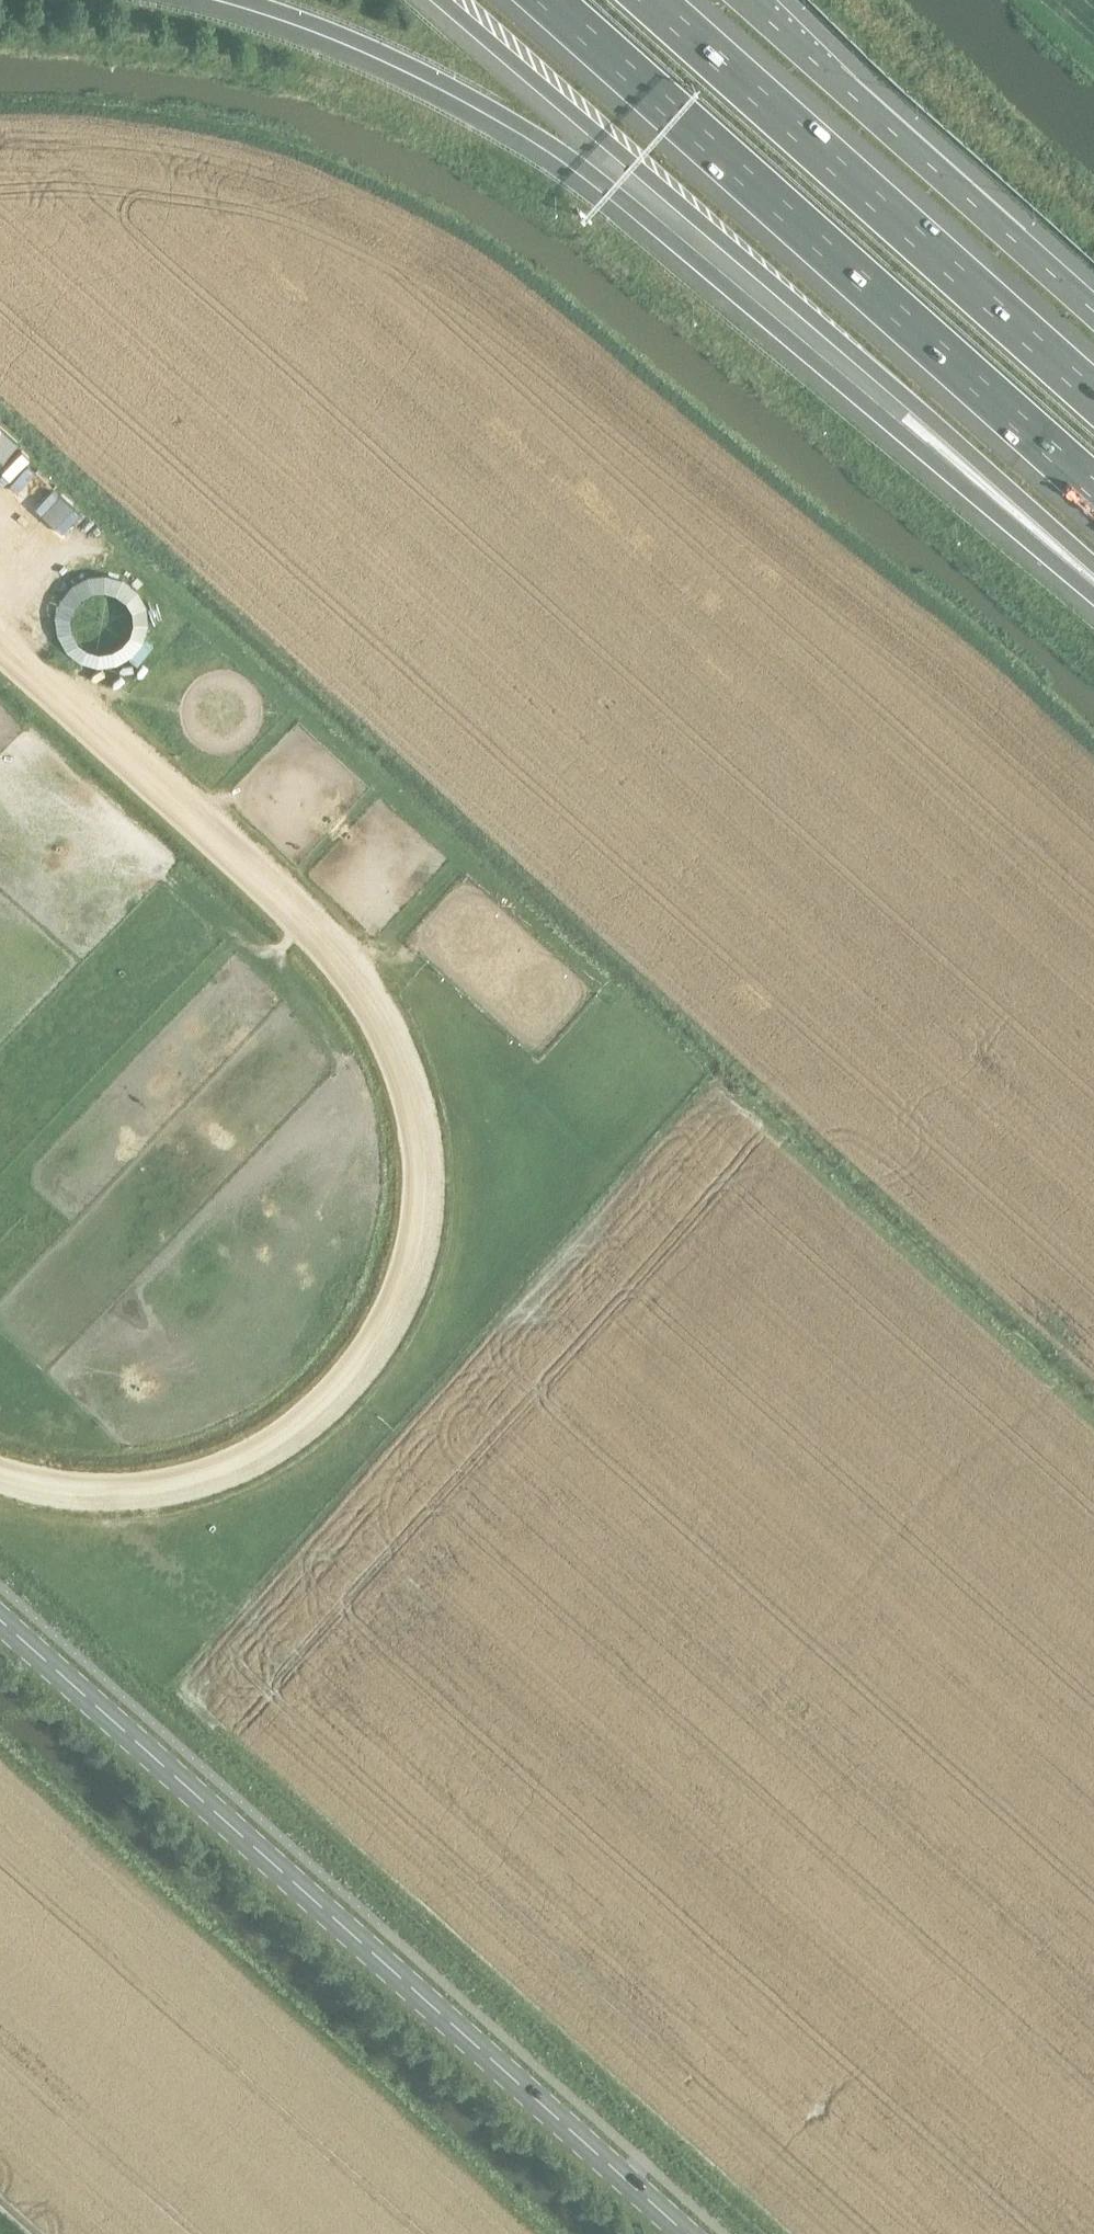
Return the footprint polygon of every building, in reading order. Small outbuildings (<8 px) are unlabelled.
[(0,425),(0,461),(18,441),(0,425)] [(145,660),(147,576),(65,574),(63,640),(76,640),(75,658),(145,660)]
